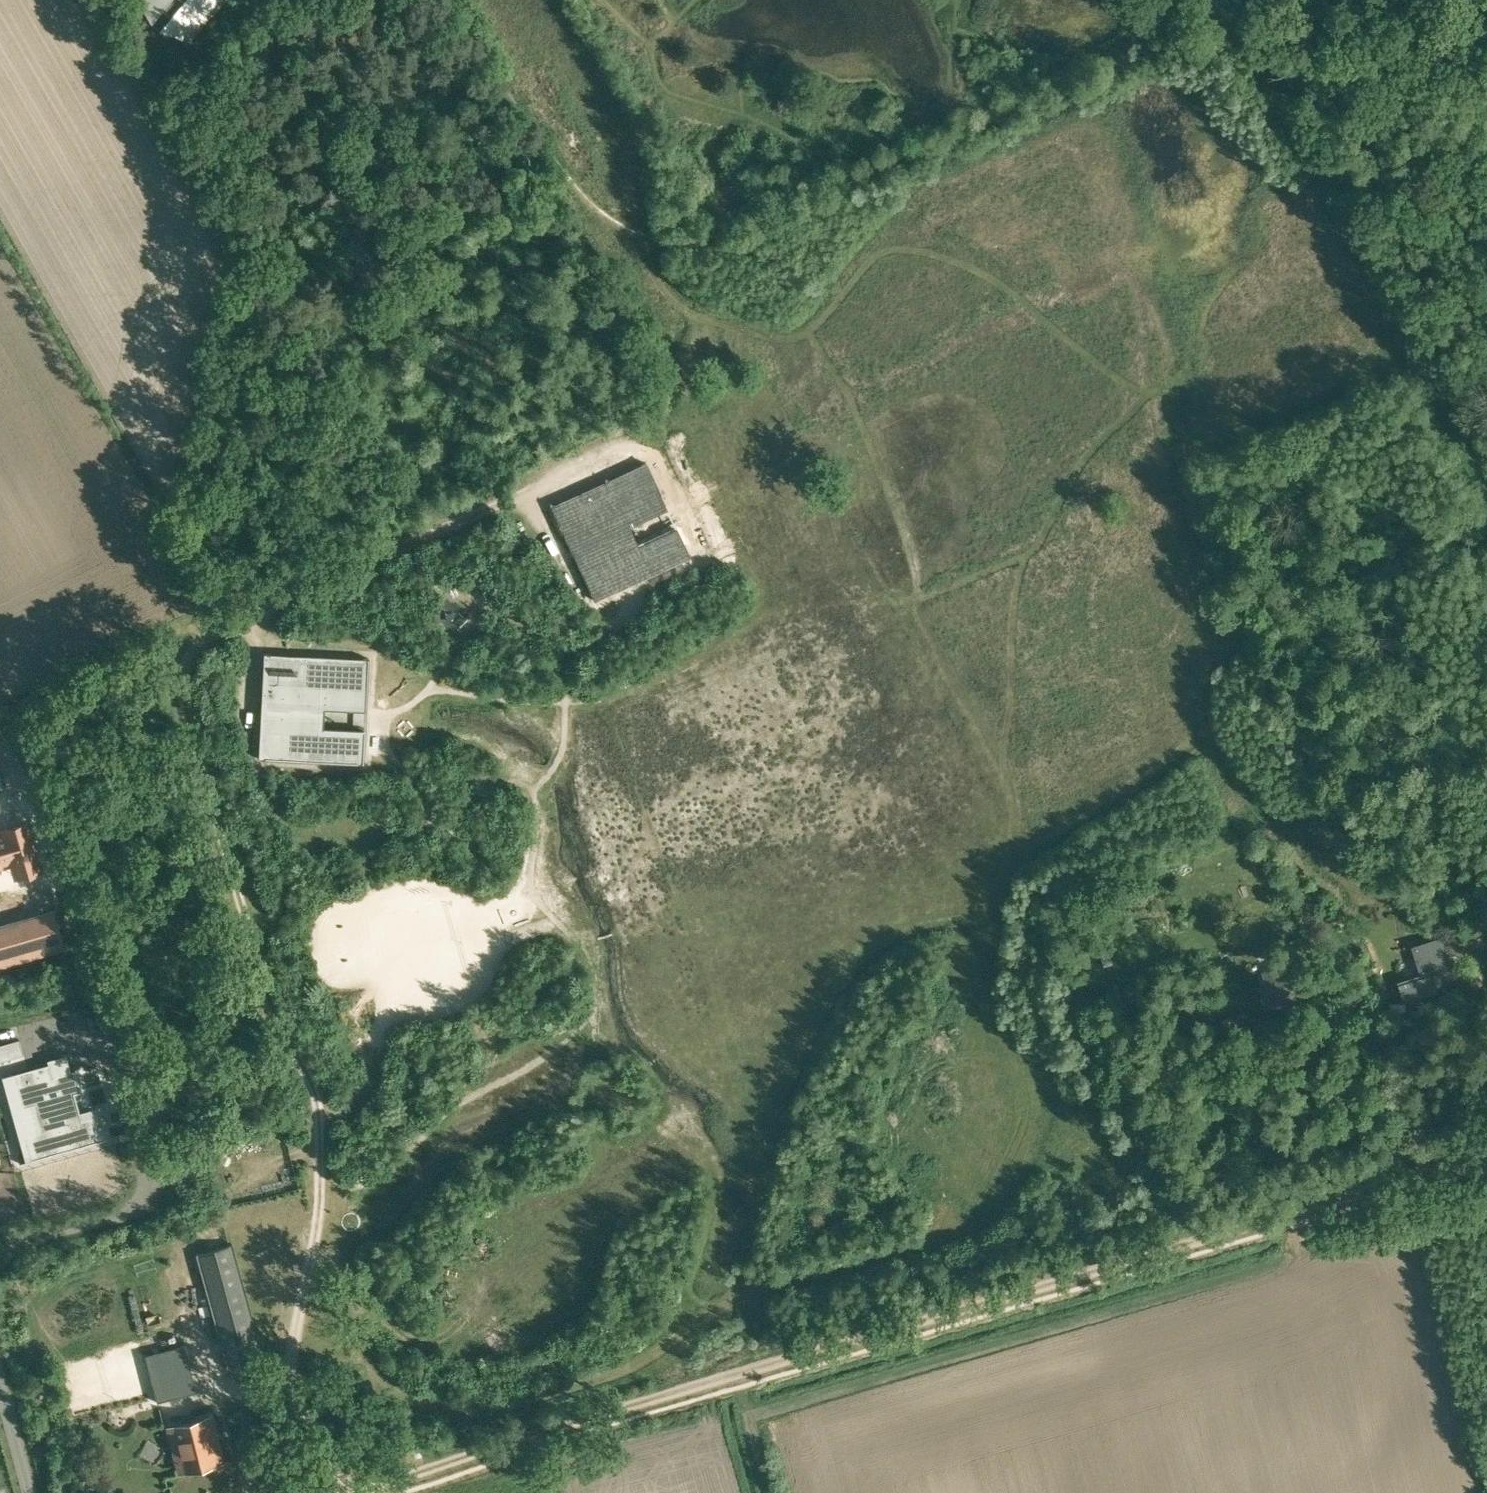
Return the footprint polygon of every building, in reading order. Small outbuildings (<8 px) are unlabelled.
[(141,19),(143,18),(142,16),(150,8),(161,18),(152,27),(150,26),(149,28),(174,40),(175,38),(174,38),(212,0),(132,0),(141,19)] [(672,473),(574,507),(608,606),(639,595),(624,554),(661,541),(676,582),(706,571),(672,473)] [(259,743),(258,758),(265,759),(265,758),(357,762),(357,763),(364,764),(365,748),(364,748),(365,730),(320,728),(321,709),(322,689),(366,691),(367,673),(368,673),(369,658),(363,657),(363,658),(270,654),(270,653),(263,653),(262,668),(263,668),(262,702),(261,709),(260,743),(259,743)] [(3,865),(2,863),(15,859),(19,876),(44,869),(35,840),(13,847),(10,837),(0,840),(0,865),(3,865)] [(0,934),(0,965),(37,955),(36,950),(29,926),(0,934)] [(1406,997),(1408,999),(1421,994),(1417,982),(1433,977),(1427,964),(1453,955),(1450,947),(1446,948),(1442,937),(1410,948),(1415,964),(1396,971),(1406,997)] [(1271,990),(1263,993),(1267,1007),(1304,996),(1295,964),(1266,973),(1271,990)] [(19,1038),(0,1044),(0,1061),(23,1054),(19,1038)] [(48,1063),(13,1073),(23,1107),(32,1104),(40,1130),(23,1135),(30,1160),(107,1138),(100,1113),(81,1119),(79,1111),(74,1093),(81,1091),(75,1069),(70,1070),(53,1075),(49,1063),(48,1063)] [(226,1368),(264,1357),(232,1243),(195,1254),(226,1368)] [(180,1472),(221,1462),(209,1417),(169,1427),(180,1472)]
